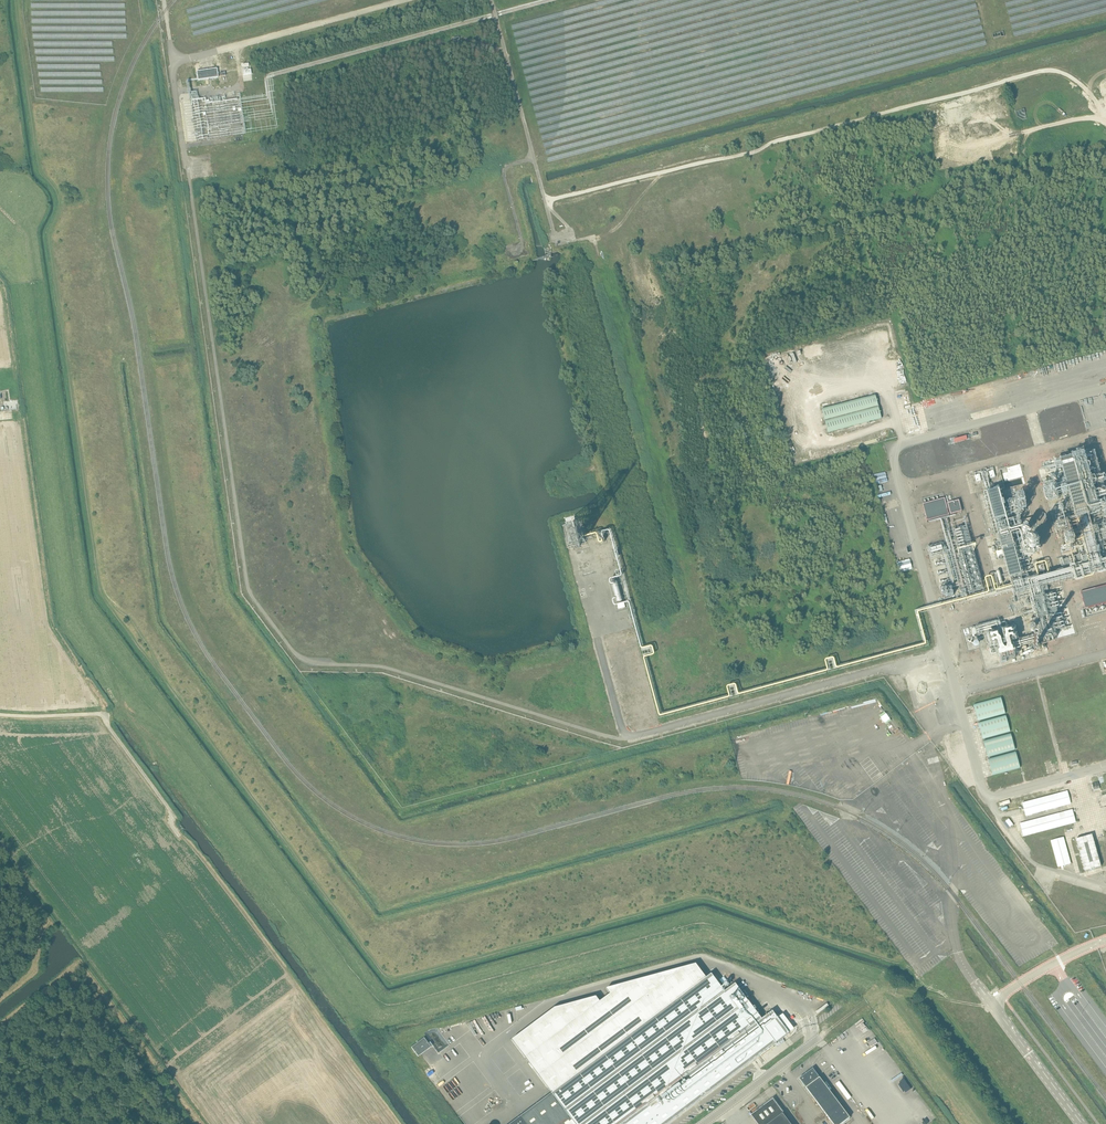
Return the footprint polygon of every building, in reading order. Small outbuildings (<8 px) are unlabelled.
[(198,80),(218,77),(217,69),(197,71),(198,80)] [(828,432),(882,418),(876,395),(822,409),(828,432)] [(953,439),(967,435),(966,430),(951,435),(953,439)] [(788,478),(789,453),(797,454),(797,451),(791,451),(791,442),(784,442),(783,485),(785,485),(785,478),(788,478)] [(1059,455),(1065,479),(1076,476),(1071,457),(1075,456),(1073,451),(1069,452),(1069,453),(1059,455)] [(1094,496),(1105,493),(1105,489),(1099,456),(1085,459),(1094,496)] [(1021,464),(1001,469),(1005,484),(1017,481),(1019,487),(1030,485),(1027,473),(1023,474),(1021,464)] [(927,521),(949,515),(945,498),(923,504),(927,521)] [(1022,499),(1009,502),(1013,517),(1026,514),(1022,499)] [(951,515),(962,512),(959,500),(948,503),(951,515)] [(1010,533),(998,535),(999,543),(1011,541),(1010,533)] [(1105,603),(1105,585),(1081,592),(1085,609),(1105,603)] [(986,752),(1014,746),(1010,729),(1009,729),(1006,711),(1004,711),(1001,695),(974,701),(977,717),(979,717),(986,752)] [(988,755),(991,769),(1018,763),(1016,749),(988,755)] [(1045,810),(1047,816),(1054,814),(1053,808),(1045,810)] [(1033,831),(1041,830),(1040,821),(1032,822),(1033,831)] [(1092,835),(1076,839),(1085,871),(1101,867),(1092,835)] [(576,1123),(668,1123),(789,1033),(773,1011),(762,1019),(750,1002),(736,983),(725,991),(712,974),(706,978),(696,964),(608,988),(607,989),(611,994),(600,1002),(597,997),(555,1008),(512,1040),(553,1093),(576,1123)] [(418,1056),(431,1047),(424,1038),(411,1047),(418,1056)] [(821,1067),(832,1060),(829,1056),(820,1061),(818,1059),(817,1060),(821,1067)] [(819,1077),(819,1076),(813,1068),(799,1079),(805,1086),(806,1086),(807,1087),(806,1088),(834,1123),(842,1123),(850,1118),(820,1077),(819,1078),(819,1077)] [(868,1080),(876,1091),(882,1086),(873,1076),(868,1080)] [(890,1098),(896,1094),(893,1089),(887,1092),(890,1098)] [(553,1093),(511,1123),(576,1123),(553,1093)] [(491,1108),(493,1110),(503,1102),(502,1100),(491,1108)] [(783,1113),(776,1118),(769,1123),(791,1123),(783,1113)]
